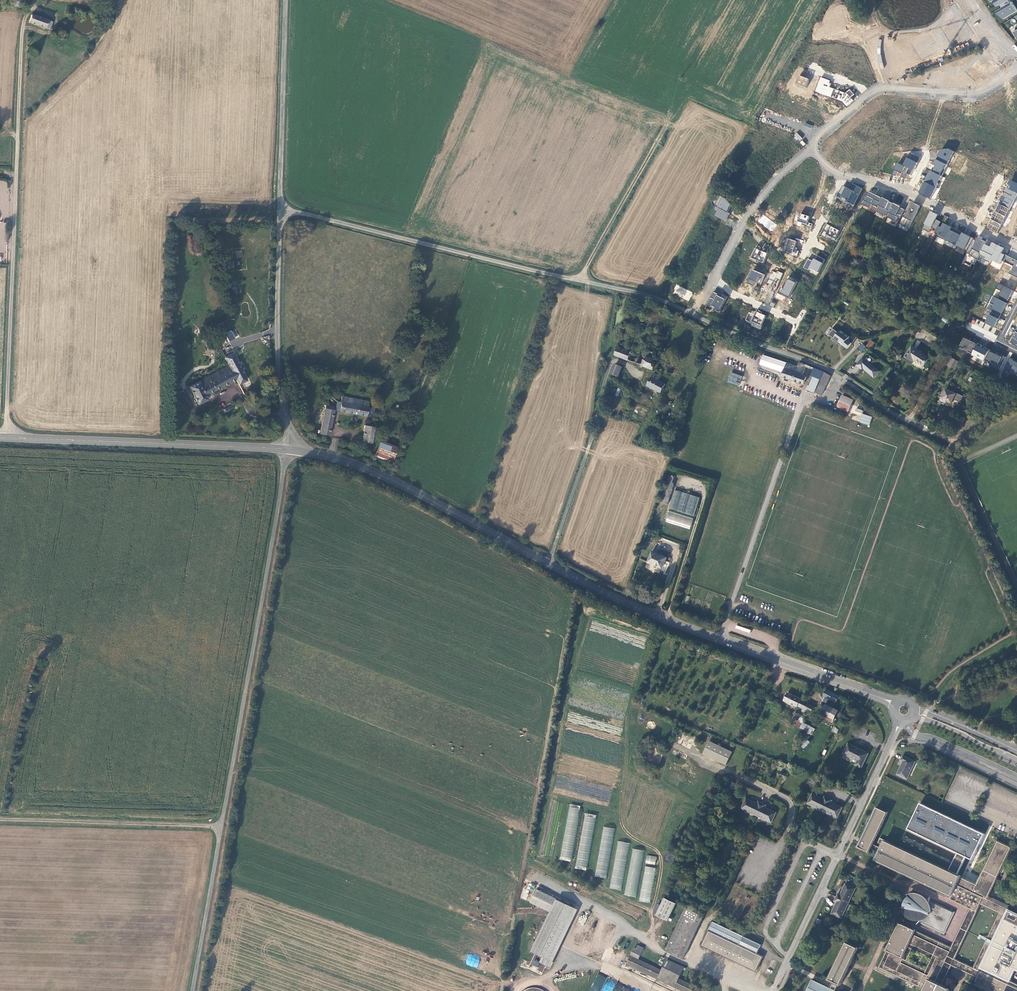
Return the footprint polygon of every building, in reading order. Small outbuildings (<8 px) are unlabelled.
[(11,6),(21,9),(24,0),(13,0),(11,6)] [(1016,12),(1016,11),(1012,0),(988,0),(993,10),(995,9),(1000,20),(1016,12)] [(47,28),(48,26),(50,19),(33,14),(31,22),(47,28)] [(974,40),(961,19),(945,28),(959,49),(974,40)] [(942,49),(932,33),(913,45),(922,61),(942,49)] [(1001,69),(987,56),(970,72),(983,86),(1001,69)] [(795,84),(807,88),(809,79),(798,75),(795,84)] [(846,93),(829,87),(831,80),(819,77),(814,93),(850,104),(854,92),(847,90),(846,93)] [(918,193),(930,198),(940,175),(942,176),(953,152),(940,146),(930,170),(929,169),(918,193)] [(908,180),(918,157),(910,153),(908,158),(906,157),(902,165),(897,163),(893,169),(902,173),(900,176),(908,180)] [(988,228),(1000,233),(1010,206),(1014,208),(1016,200),(1016,183),(1007,179),(988,228)] [(854,206),(862,188),(851,183),(849,188),(842,185),(836,198),(854,206)] [(896,227),(904,208),(868,192),(862,205),(870,208),(872,204),(877,207),(875,211),(888,217),(885,222),(896,227)] [(716,211),(714,216),(726,221),(729,213),(727,212),(731,201),(719,196),(713,210),(716,211)] [(908,231),(919,206),(910,201),(898,227),(908,231)] [(970,252),(975,237),(961,233),(960,234),(949,230),(951,226),(940,223),(941,221),(935,219),(937,213),(928,211),(922,229),(930,231),(931,228),(936,229),(933,236),(957,243),(955,251),(963,254),(964,250),(970,252)] [(797,221),(807,224),(809,216),(799,213),(797,221)] [(771,231),(776,225),(764,214),(758,221),(771,231)] [(834,240),(839,229),(825,223),(820,234),(834,240)] [(1001,253),(1004,247),(991,242),(989,246),(984,244),(984,239),(977,236),(972,249),(972,248),(969,255),(977,258),(978,254),(984,257),(984,267),(987,261),(991,261),(991,265),(1000,269),(1003,261),(1005,262),(1009,262),(1012,263),(1015,263),(1015,259),(1006,255),(1006,259),(1003,257),(1004,254),(1001,253)] [(786,238),(782,252),(797,256),(798,251),(797,250),(799,241),(786,238)] [(753,249),(750,259),(764,262),(766,252),(753,249)] [(235,251),(236,258),(243,257),(242,250),(235,251)] [(816,255),(813,261),(807,258),(804,267),(818,273),(825,259),(816,255)] [(751,269),(746,282),(753,285),(755,282),(761,284),(765,274),(751,269)] [(775,292),(782,274),(772,270),(766,283),(772,285),(770,290),(775,292)] [(785,297),(791,299),(796,280),(786,277),(781,294),(777,293),(775,298),(783,301),(785,297)] [(998,297),(1009,300),(1016,280),(1009,278),(1006,287),(998,284),(997,288),(1001,289),(998,297)] [(688,301),(693,293),(676,284),(672,293),(688,301)] [(706,306),(720,312),(727,296),(722,294),(721,296),(712,292),(706,306)] [(750,309),(745,322),(760,328),(766,316),(750,309)] [(235,329),(225,334),(229,342),(239,337),(235,329)] [(839,334),(834,330),(825,341),(829,344),(832,340),(846,351),(852,344),(843,337),(844,335),(841,332),(839,334)] [(957,349),(985,360),(983,364),(1000,371),(1005,356),(962,338),(957,349)] [(870,348),(874,342),(870,340),(866,346),(870,348)] [(620,344),(616,355),(639,363),(644,349),(635,346),(633,349),(620,344)] [(913,360),(922,366),(928,358),(914,348),(905,360),(911,364),(913,360)] [(654,369),(660,355),(644,349),(639,363),(654,369)] [(230,366),(190,387),(199,404),(209,400),(207,395),(237,380),(240,384),(247,380),(234,353),(226,357),(230,366)] [(951,366),(955,358),(949,356),(946,363),(951,366)] [(880,372),(864,358),(857,366),(863,371),(865,369),(875,378),(880,372)] [(1009,358),(1003,371),(1016,377),(1016,362),(1009,358)] [(807,366),(799,363),(797,368),(787,364),(782,377),(804,385),(807,377),(803,376),(807,366)] [(617,364),(612,374),(619,377),(624,367),(617,364)] [(742,375),(731,371),(727,381),(738,385),(739,382),(736,381),(738,377),(741,378),(742,375)] [(822,395),(831,376),(828,374),(825,373),(816,393),(822,395)] [(659,381),(662,377),(655,374),(648,387),(661,394),(666,384),(659,381)] [(821,379),(814,377),(808,391),(815,394),(821,379)] [(955,393),(945,388),(939,400),(945,403),(946,400),(951,402),(953,398),(961,402),(964,396),(956,392),(955,393)] [(846,406),(850,398),(843,394),(838,405),(845,407),(846,406)] [(369,401),(342,396),(341,402),(338,401),(336,410),(373,416),(375,408),(368,406),(369,401)] [(849,411),(854,400),(850,398),(846,406),(845,407),(838,405),(838,406),(849,411)] [(326,405),(321,433),(330,435),(335,407),(326,405)] [(872,417),(862,414),(863,410),(853,406),(851,412),(861,416),(859,422),(869,425),(872,417)] [(374,427),(365,425),(362,441),(371,443),(374,427)] [(397,449),(380,442),(377,451),(393,458),(397,449)] [(673,478),(668,476),(660,502),(667,505),(673,484),(671,483),(673,478)] [(690,529),(699,497),(674,490),(665,522),(690,529)] [(669,557),(654,551),(650,562),(664,568),(669,557)] [(837,703),(840,697),(827,689),(824,696),(825,696),(837,703)] [(788,692),(785,700),(790,703),(794,695),(788,692)] [(794,695),(790,703),(797,707),(798,706),(803,708),(802,710),(805,711),(806,710),(811,712),(814,706),(801,700),(802,699),(794,695)] [(839,711),(827,705),(822,713),(834,720),(839,711)] [(793,725),(801,729),(803,724),(796,721),(793,725)] [(816,729),(808,725),(805,730),(814,734),(816,729)] [(803,749),(810,743),(808,740),(801,746),(803,749)] [(726,766),(733,752),(710,741),(703,755),(726,766)] [(868,753),(848,744),(842,754),(856,761),(854,765),(860,768),(868,753)] [(915,762),(903,756),(900,761),(903,762),(897,775),(906,779),(915,762)] [(808,803),(839,818),(843,808),(832,803),(833,800),(826,797),(824,799),(813,794),(808,803)] [(743,808),(773,823),(778,813),(767,807),(768,805),(760,801),(760,803),(748,798),(743,808)] [(572,861),(578,819),(580,819),(582,806),(569,804),(560,860),(572,861)] [(881,971),(922,990),(950,990),(951,988),(943,984),(952,965),(976,976),(974,982),(992,990),(1016,990),(1016,981),(1011,979),(1016,968),(1016,921),(1007,916),(1011,909),(989,898),(1013,847),(999,840),(978,883),(961,876),(962,875),(887,839),(884,846),(874,841),(888,812),(876,807),(857,847),(868,853),(871,848),(881,852),(876,861),(948,895),(946,899),(970,911),(951,950),(898,925),(885,953),(889,955),(885,963),(881,971)] [(584,813),(575,868),(587,870),(596,815),(584,813)] [(603,827),(595,876),(606,878),(615,829),(603,827)] [(621,890),(630,843),(618,841),(609,888),(621,890)] [(632,848),(624,895),(636,897),(644,850),(632,848)] [(665,854),(664,862),(673,863),(674,855),(665,854)] [(646,855),(645,864),(655,865),(656,856),(646,855)] [(644,866),(640,901),(651,903),(655,868),(644,866)] [(855,888),(846,884),(840,894),(838,893),(833,902),(836,903),(831,914),(841,919),(855,888)] [(552,968),(576,907),(534,891),(529,904),(547,911),(531,953),(541,956),(539,962),(533,960),(531,965),(538,968),(537,970),(542,972),(545,965),(552,968)] [(666,893),(658,911),(670,916),(678,899),(666,893)] [(943,934),(952,915),(928,902),(928,905),(924,904),(924,899),(921,898),(916,898),(912,900),(911,899),(908,901),(905,906),(904,909),(906,909),(908,916),(915,921),(918,918),(920,919),(919,921),(918,922),(943,934)] [(687,909),(684,916),(701,924),(705,917),(687,909)] [(684,959),(701,924),(684,916),(666,950),(684,959)] [(763,944),(714,921),(710,930),(711,931),(705,944),(758,970),(765,956),(759,953),(763,944)] [(849,937),(844,947),(855,952),(860,942),(849,937)] [(647,948),(640,945),(638,949),(635,947),(627,964),(685,990),(708,990),(681,978),(686,967),(669,959),(664,970),(642,960),(647,948)] [(855,952),(844,947),(831,974),(834,976),(840,979),(842,980),(855,952)] [(889,955),(885,953),(877,969),(881,971),(889,955)] [(831,982),(815,974),(808,990),(809,990),(848,990),(837,985),(831,982)] [(603,985),(606,978),(598,975),(595,983),(594,982),(590,990),(600,990),(603,985)] [(840,979),(834,976),(831,982),(837,985),(840,979)]
